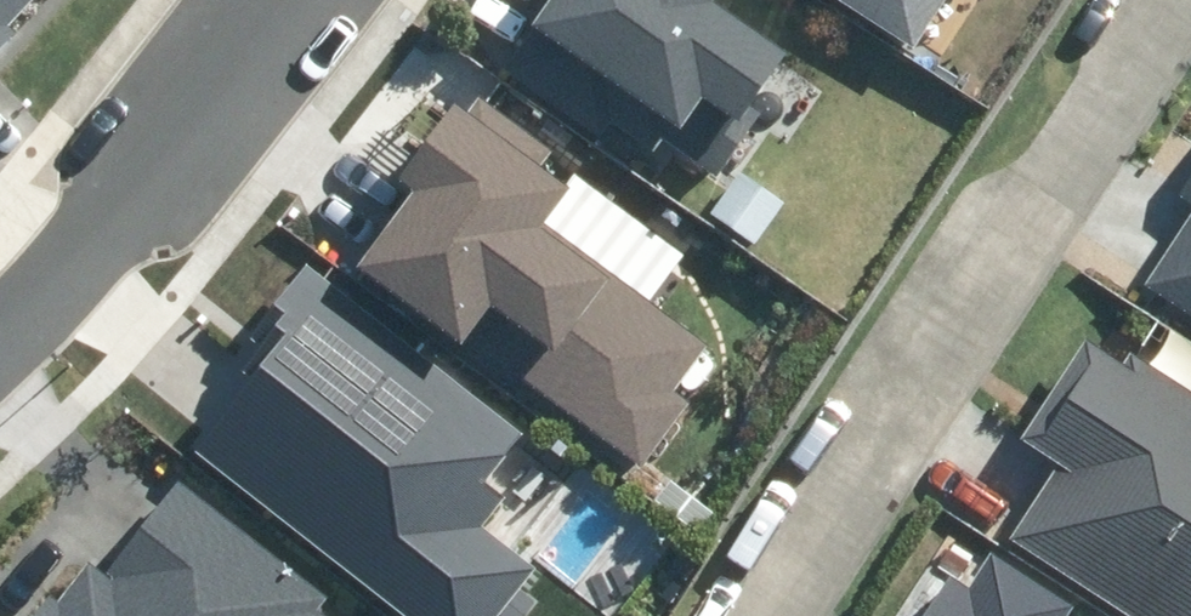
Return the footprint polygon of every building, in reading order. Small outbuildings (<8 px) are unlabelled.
[(15,32),(3,21),(23,0),(0,0),(0,47),(15,32)] [(721,177),(762,116),(749,108),(787,52),(709,0),(558,0),(508,76),(606,141),(617,124),(658,151),(665,140),(721,177)] [(915,44),(943,0),(846,0),(915,44)] [(358,255),(644,467),(692,403),(671,387),(702,345),(540,224),(567,188),(540,168),(554,150),(478,93),(466,110),(449,98),(392,173),(410,186),(358,255)] [(1176,195),(1190,204),(1190,171),(1176,195)] [(1144,284),(1190,314),(1190,212),(1144,284)] [(410,615),(495,615),(532,569),(481,529),(508,496),(488,480),(527,431),(309,260),(249,336),(263,347),(246,369),(256,377),(198,450),(410,615)] [(1009,539),(1129,615),(1190,615),(1190,393),(1131,354),(1123,366),(1086,342),(1022,441),(1058,463),(1009,539)] [(321,608),(334,591),(182,475),(107,573),(90,560),(57,603),(49,596),(34,615),(331,615),(321,608)] [(1073,607),(993,554),(972,586),(949,571),(919,615),(1068,615),(1073,607)]
